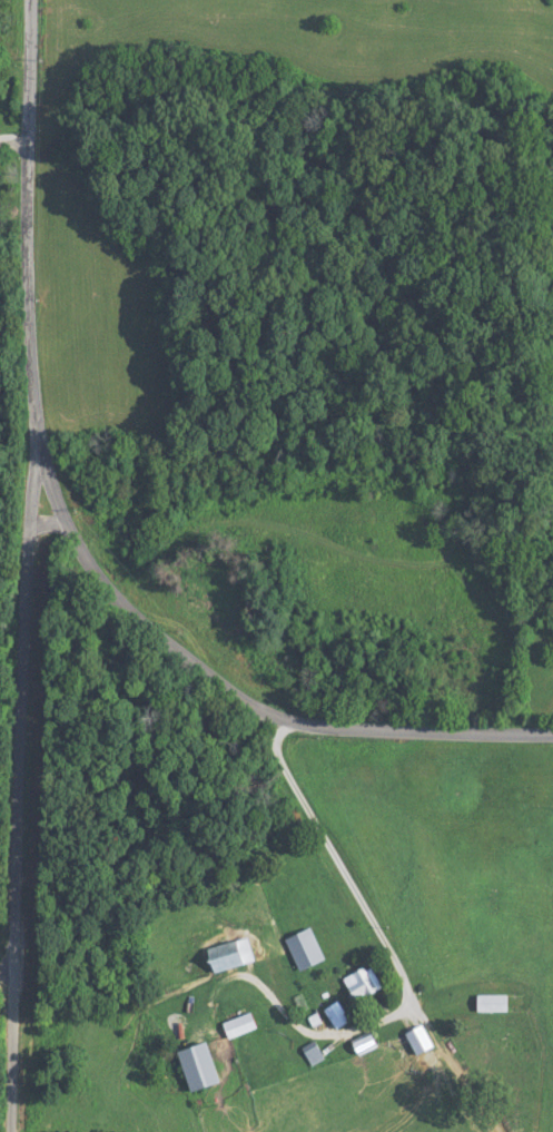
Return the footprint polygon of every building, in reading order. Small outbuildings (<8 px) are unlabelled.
[(278,939),(294,970),(319,958),(303,927),(278,939)] [(247,961),(240,937),(196,950),(203,973),(247,961)] [(337,978),(362,967),(375,988),(349,1001),(337,978)] [(470,1012),(504,1012),(504,995),(470,995),(470,1012)] [(344,1021),(332,1000),(318,1009),(330,1029),(344,1021)] [(215,1023),(221,1039),(249,1028),(242,1012),(215,1023)] [(428,1046),(416,1023),(399,1033),(411,1055),(428,1046)] [(345,1043),(352,1056),(370,1046),(363,1033),(345,1043)] [(209,1065),(202,1041),(175,1049),(183,1073),(209,1065)] [(299,1053),(304,1060),(314,1052),(309,1045),(299,1053)]
